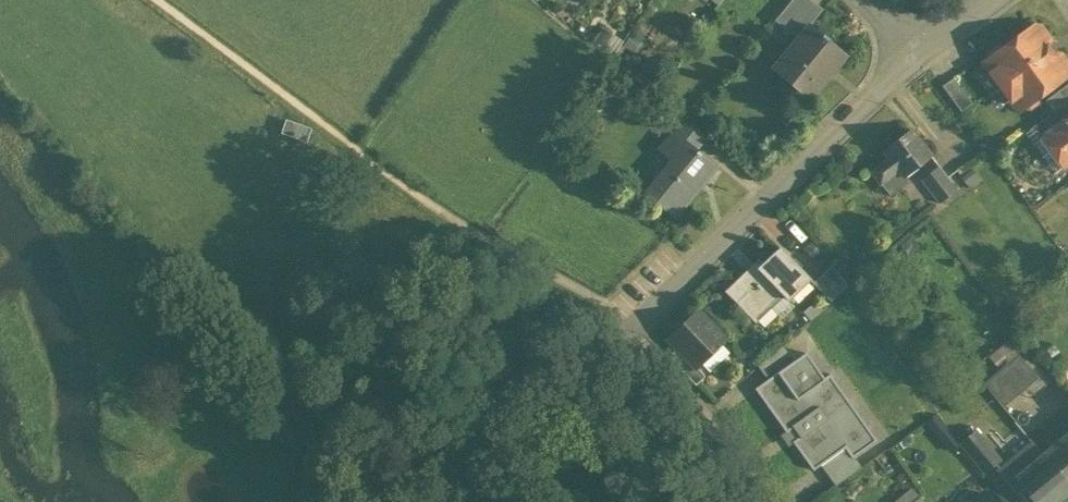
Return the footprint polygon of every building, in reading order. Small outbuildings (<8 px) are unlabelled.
[(810,0),(791,0),(775,20),(798,38),(809,25),(810,25),(822,10),(810,0)] [(810,25),(809,25),(798,38),(773,69),(809,98),(845,54),(810,25)] [(1041,26),(1034,25),(1003,48),(997,48),(989,53),(988,59),(983,63),(1018,111),(1024,107),(1030,108),(1037,103),(1038,97),(1067,75),(1067,63),(1062,54),(1055,53),(1052,56),(1046,48),(1049,45),(1050,39),(1041,26)] [(972,103),(954,77),(942,86),(961,111),(972,103)] [(1045,100),(1053,111),(1065,103),(1067,101),(1067,83),(1045,100)] [(1030,129),(1038,140),(1041,138),(1046,135),(1045,134),(1067,117),(1067,107),(1065,103),(1053,111),(1030,129)] [(1045,134),(1046,135),(1067,164),(1067,165),(1067,117),(1045,134)] [(705,137),(684,119),(673,133),(677,137),(678,136),(691,148),(693,146),(695,149),(705,137)] [(288,132),(308,140),(312,127),(293,120),(288,132)] [(910,129),(884,149),(889,156),(870,171),(881,185),(900,170),(905,177),(932,157),(910,129)] [(1067,164),(1046,135),(1041,138),(1062,168),(1067,164)] [(691,148),(678,136),(677,137),(664,153),(673,161),(646,193),(675,217),(717,166),(695,149),(693,146),(691,148)] [(939,166),(922,179),(940,203),(957,190),(939,166)] [(779,248),(763,263),(759,259),(726,291),(753,319),(780,292),(788,300),(810,280),(779,248)] [(812,283),(830,301),(848,286),(833,267),(813,283),(812,283)] [(725,339),(698,311),(670,338),(678,347),(697,366),(725,339)] [(1003,368),(1019,355),(1009,343),(993,357),(1003,368)] [(697,366),(678,347),(669,356),(696,385),(705,376),(697,366)] [(757,388),(815,469),(846,447),(852,456),(876,439),(830,375),(825,379),(806,353),(757,388)] [(1003,368),(985,383),(990,391),(1004,407),(1038,378),(1019,355),(1003,368)] [(1016,421),(996,438),(1014,460),(1035,444),(1016,421)] [(979,433),(963,446),(989,477),(1005,464),(979,433)] [(1043,454),(1067,484),(1067,433),(1043,454)] [(1014,460),(1011,463),(1020,473),(1043,454),(1035,444),(1014,460)] [(1043,454),(1020,473),(1015,477),(1035,501),(1055,501),(1067,491),(1067,484),(1043,454)] [(920,497),(913,489),(898,501),(913,501),(920,497)] [(985,493),(974,501),(993,501),(985,493)]
